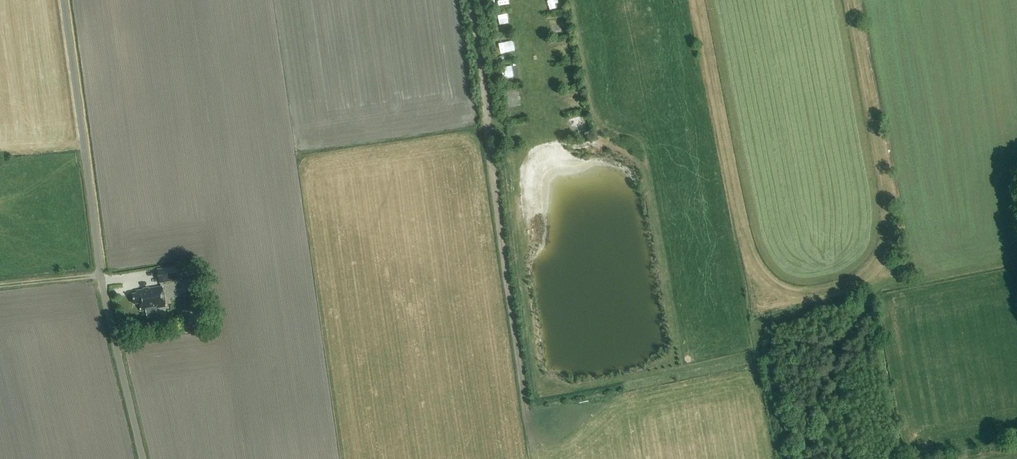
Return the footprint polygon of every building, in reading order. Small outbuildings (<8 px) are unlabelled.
[(500,27),(510,25),(509,16),(499,17),(500,27)] [(571,104),(580,104),(580,96),(571,96),(571,104)] [(179,265),(157,269),(160,283),(182,279),(179,265)] [(141,310),(166,306),(162,287),(136,291),(137,294),(133,294),(134,304),(140,303),(141,310)]
